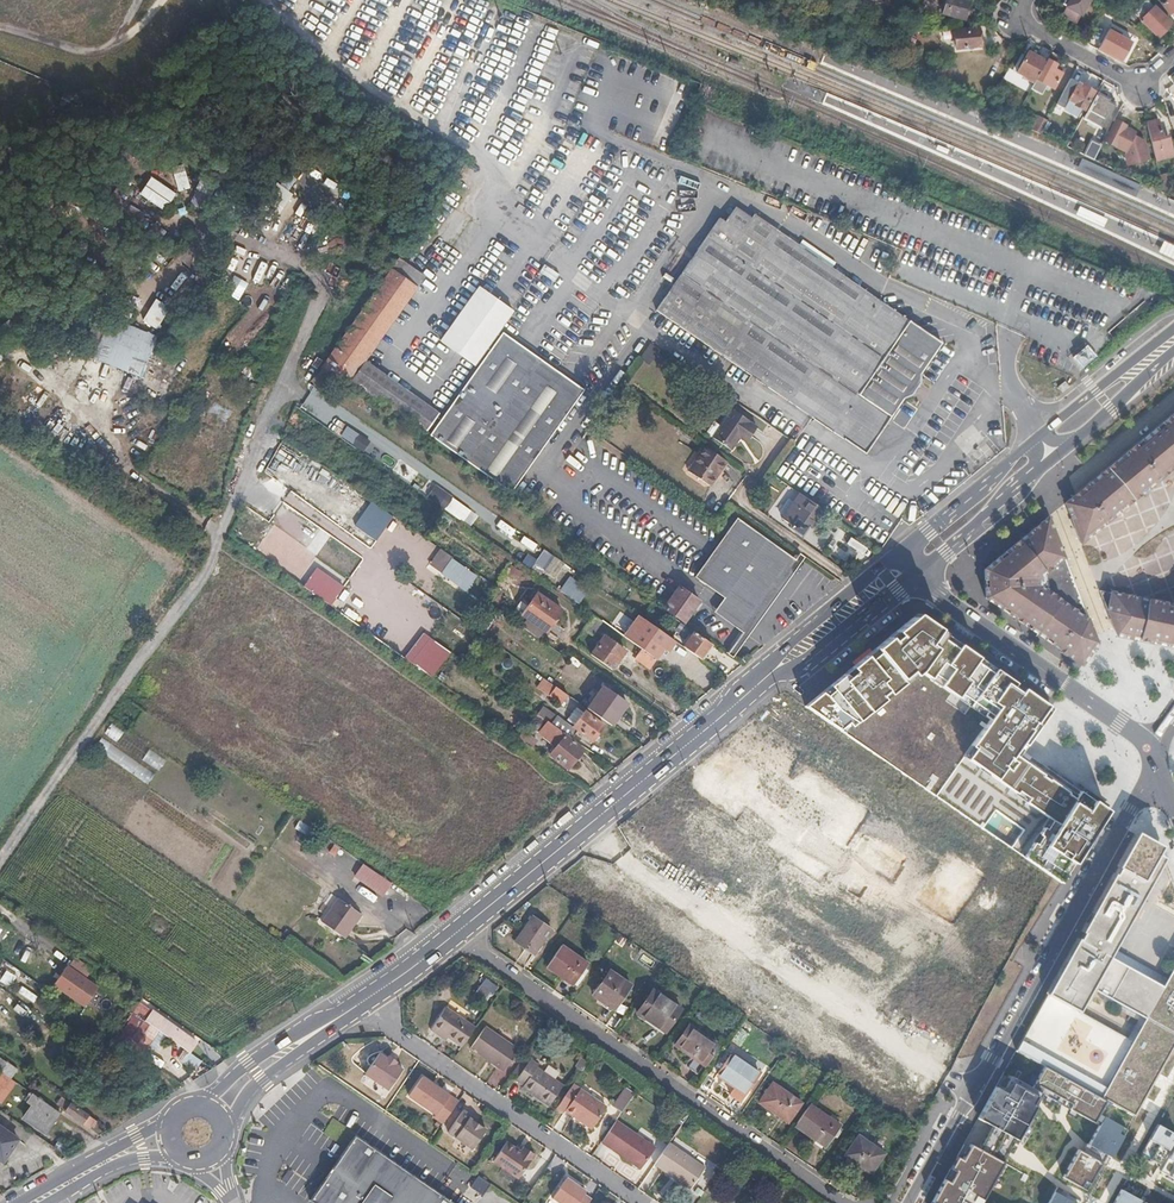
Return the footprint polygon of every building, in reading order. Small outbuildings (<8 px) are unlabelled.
[(969,0),(945,0),(942,13),(954,16),(964,19),(968,3),(969,0)] [(1089,0),(1065,0),(1062,5),(1066,8),(1061,16),(1076,23),(1089,0)] [(1147,0),(1146,0),(1143,3),(1135,11),(1147,23),(1159,35),(1164,30),(1170,23),(1147,0)] [(1162,2),(1171,12),(1173,10),(1173,0),(1165,0),(1162,2)] [(980,45),(979,36),(981,35),(980,28),(969,29),(954,30),(955,36),(956,47),(965,47),(980,45)] [(1135,42),(1110,29),(1099,49),(1124,62),(1135,42)] [(1036,78),(1044,61),(1031,54),(1026,51),(1019,64),(1015,73),(1024,78),(1033,83),(1036,78)] [(1054,87),(1062,72),(1054,67),(1056,63),(1046,58),(1044,61),(1036,78),(1054,87)] [(1062,72),(1064,67),(1056,63),(1054,67),(1062,72)] [(1084,108),(1088,101),(1094,90),(1078,81),(1069,77),(1060,95),(1068,99),(1064,107),(1076,114),(1080,106),(1084,108)] [(1108,113),(1110,109),(1114,103),(1108,100),(1109,98),(1107,97),(1108,94),(1107,92),(1105,91),(1103,90),(1101,91),(1099,92),(1099,93),(1098,92),(1089,109),(1084,117),(1091,121),(1100,126),(1103,119),(1107,113),(1108,113)] [(1170,143),(1164,125),(1160,126),(1156,115),(1145,118),(1147,128),(1152,149),(1170,143)] [(1040,134),(1046,121),(1039,118),(1032,130),(1040,134)] [(1146,153),(1143,140),(1134,135),(1135,133),(1126,128),(1126,126),(1117,121),(1110,132),(1106,140),(1114,144),(1125,151),(1124,152),(1127,164),(1137,162),(1148,160),(1146,153)] [(1093,160),(1100,145),(1090,140),(1083,155),(1093,160)] [(148,174),(138,193),(165,207),(175,188),(148,174)] [(1171,192),(1167,177),(1160,179),(1164,194),(1171,192)] [(707,238),(669,293),(655,313),(746,375),(761,386),(864,455),(879,433),(902,399),(912,396),(920,384),(918,374),(940,343),(874,298),(753,215),(750,220),(739,213),(733,221),(744,228),(728,252),(707,238)] [(425,243),(416,236),(407,249),(416,255),(425,243)] [(1162,242),(1160,247),(1158,252),(1166,256),(1173,259),(1173,248),(1171,246),(1162,242)] [(412,269),(399,261),(324,368),(347,384),(350,380),(425,433),(438,414),(364,361),(423,277),(412,269)] [(513,312),(479,288),(441,341),(462,355),(476,365),(513,312)] [(85,357),(143,375),(157,333),(108,317),(106,325),(96,322),(85,357)] [(525,350),(502,333),(429,436),(510,493),(522,478),(570,410),(584,390),(573,383),(525,350)] [(751,420),(732,408),(714,437),(731,449),(740,437),(746,442),(756,427),(749,422),(751,420)] [(1160,425),(1111,465),(1077,494),(1066,503),(1081,542),(1173,466),(1173,413),(1160,425)] [(728,461),(706,446),(689,470),(710,485),(728,461)] [(821,509),(800,495),(783,518),(792,525),(790,528),(802,536),(821,509)] [(371,502),(355,525),(377,540),(393,517),(371,502)] [(985,599),(995,606),(1082,664),(1084,662),(1098,642),(1048,517),(1028,534),(1000,558),(984,571),(985,599)] [(797,560),(783,550),(738,518),(729,531),(725,537),(716,549),(695,577),(724,598),(720,604),(714,612),(744,634),(751,625),(797,560)] [(422,560),(432,546),(418,536),(408,550),(422,560)] [(300,541),(289,555),(303,565),(314,551),(300,541)] [(357,556),(340,545),(336,552),(352,563),(357,556)] [(441,547),(429,562),(464,591),(477,576),(441,547)] [(536,564),(543,568),(552,554),(545,549),(536,564)] [(344,587),(317,568),(304,586),(331,605),(344,587)] [(573,582),(566,593),(580,601),(587,590),(573,582)] [(699,601),(679,587),(664,607),(684,621),(699,601)] [(1172,602),(1099,588),(1118,635),(1173,646),(1173,602),(1172,602)] [(562,610),(537,593),(522,614),(546,632),(562,610)] [(603,622),(592,615),(581,632),(584,634),(586,631),(592,636),(603,622)] [(1010,849),(1062,884),(1109,812),(1080,790),(1074,799),(1013,757),(1049,707),(1017,683),(969,650),(934,627),(914,615),(893,632),(887,638),(844,672),(838,677),(804,707),(843,732),(919,670),(986,716),(959,757),(1037,808),(1010,849)] [(424,632),(405,658),(432,677),(450,651),(424,632)] [(712,644),(695,632),(683,648),(688,651),(700,659),(701,660),(712,644)] [(626,651),(604,636),(590,654),(612,670),(626,651)] [(642,649),(656,659),(665,646),(651,636),(642,649)] [(650,668),(656,659),(642,649),(636,658),(650,668)] [(700,659),(688,651),(680,664),(691,672),(700,659)] [(919,670),(843,732),(1010,849),(1037,808),(959,757),(986,716),(919,670)] [(569,695),(551,683),(548,687),(553,690),(551,693),(564,702),(569,695)] [(627,704),(603,686),(587,708),(611,725),(627,704)] [(603,725),(585,712),(567,735),(572,738),(577,731),(592,740),(603,725)] [(550,723),(535,713),(532,717),(547,727),(550,723)] [(1044,741),(1083,767),(1099,742),(1060,717),(1044,741)] [(801,747),(759,718),(693,771),(692,789),(739,820),(747,810),(776,834),(768,845),(820,883),(829,870),(796,846),(815,825),(846,848),(869,809),(811,769),(794,778),(789,774),(801,747)] [(838,755),(846,761),(856,746),(838,734),(839,733),(824,722),(805,748),(831,766),(838,755)] [(535,739),(523,730),(517,738),(542,756),(546,750),(534,741),(535,739)] [(582,749),(561,732),(558,736),(559,737),(556,741),(558,743),(549,753),(566,768),(582,749)] [(589,777),(578,769),(571,777),(583,785),(589,777)] [(877,827),(889,836),(897,826),(885,816),(877,827)] [(1137,833),(1049,994),(1078,1011),(1091,987),(1146,1018),(1133,1041),(1102,1097),(1106,1099),(1134,1115),(1173,1042),(1173,966),(1163,986),(1109,956),(1164,857),(1158,854),(1162,846),(1137,833)] [(907,866),(867,836),(855,856),(894,881),(907,866)] [(751,843),(747,848),(756,855),(760,849),(751,843)] [(988,874),(950,850),(918,900),(952,922),(988,874)] [(391,881),(365,862),(355,876),(382,894),(391,881)] [(866,889),(855,879),(847,891),(859,898),(866,889)] [(982,912),(1008,930),(1022,910),(996,892),(982,912)] [(361,915),(338,898),(322,921),(345,937),(361,915)] [(510,942),(529,955),(547,929),(529,916),(510,942)] [(0,920),(0,939),(9,926),(0,920)] [(570,984),(584,964),(557,946),(543,967),(570,984)] [(954,982),(986,999),(998,975),(967,958),(954,982)] [(97,988),(67,967),(59,976),(72,984),(69,989),(87,1001),(97,988)] [(629,986),(610,973),(592,998),(612,1011),(629,986)] [(478,988),(472,997),(481,1002),(487,994),(478,988)] [(679,1008),(650,989),(634,1012),(644,1019),(648,1015),(666,1026),(679,1008)] [(1078,1011),(1049,994),(1016,1051),(1046,1068),(1102,1097),(1133,1041),(1078,1011)] [(464,1047),(476,1028),(447,1008),(432,1031),(440,1036),(442,1032),(450,1037),(464,1047)] [(152,1016),(143,1009),(139,1013),(189,1052),(195,1044),(159,1017),(158,1018),(153,1014),(152,1016)] [(686,1025),(672,1045),(691,1057),(685,1066),(695,1073),(701,1064),(702,1065),(716,1046),(686,1025)] [(520,1051),(487,1028),(473,1048),(506,1072),(520,1051)] [(442,1032),(440,1036),(447,1041),(450,1037),(442,1032)] [(405,1069),(381,1053),(366,1074),(390,1091),(405,1069)] [(745,1092),(759,1073),(731,1054),(717,1073),(745,1092)] [(542,1066),(533,1059),(518,1080),(527,1086),(526,1089),(552,1107),(566,1086),(540,1068),(542,1066)] [(7,1062),(1,1071),(11,1079),(17,1069),(7,1062)] [(1102,1097),(1046,1068),(1036,1088),(1041,1091),(1094,1122),(1106,1099),(1102,1097)] [(11,1079),(1,1071),(0,1073),(0,1095),(11,1079)] [(705,1073),(694,1088),(703,1094),(713,1079),(705,1073)] [(1034,1104),(1041,1091),(1036,1088),(1009,1075),(1001,1089),(994,1085),(976,1117),(993,1128),(987,1138),(980,1150),(971,1146),(963,1161),(957,1157),(951,1167),(957,1171),(951,1183),(943,1179),(930,1202),(982,1202),(1003,1164),(1009,1150),(1015,1139),(1018,1141),(1036,1105),(1034,1104)] [(441,1124),(456,1102),(418,1076),(405,1096),(433,1115),(432,1118),(441,1124)] [(772,1083),(758,1103),(787,1123),(801,1104),(772,1083)] [(606,1108),(572,1084),(557,1108),(564,1113),(566,1110),(580,1120),(581,1118),(593,1126),(606,1108)] [(615,1101),(624,1107),(632,1095),(623,1089),(615,1101)] [(38,1097),(31,1092),(25,1100),(32,1105),(38,1097)] [(70,1102),(58,1093),(52,1101),(65,1110),(70,1102)] [(45,1102),(38,1097),(32,1105),(24,1117),(46,1132),(60,1113),(45,1102)] [(94,1119),(70,1102),(65,1110),(88,1126),(94,1119)] [(624,1109),(615,1103),(612,1107),(622,1113),(624,1109)] [(842,1124),(817,1108),(801,1131),(825,1147),(842,1124)] [(471,1116),(462,1111),(447,1133),(472,1149),(485,1130),(469,1118),(471,1116)] [(1128,1129),(1105,1117),(1086,1146),(1111,1158),(1128,1129)] [(591,1129),(593,1126),(581,1118),(580,1120),(591,1129)] [(655,1149),(616,1121),(602,1143),(622,1157),(623,1154),(642,1167),(655,1149)] [(1157,1125),(1141,1152),(1160,1163),(1173,1140),(1173,1134),(1157,1125)] [(0,1127),(0,1160),(2,1161),(17,1139),(0,1127)] [(869,1173),(883,1153),(857,1135),(843,1154),(869,1173)] [(352,1136),(307,1202),(449,1202),(352,1136)] [(534,1154),(523,1146),(519,1151),(505,1141),(491,1160),(517,1178),(534,1154)] [(705,1168),(669,1143),(655,1164),(691,1189),(705,1168)] [(1163,1171),(1173,1178),(1173,1148),(1163,1171)] [(1102,1167),(1078,1152),(1063,1177),(1088,1191),(1102,1167)] [(641,1169),(642,1167),(623,1154),(622,1157),(641,1169)] [(591,1199),(584,1194),(585,1191),(565,1177),(551,1199),(557,1202),(588,1202),(591,1199)] [(1122,1189),(1113,1202),(1139,1202),(1141,1200),(1122,1189)] [(1057,1192),(1051,1202),(1075,1202),(1076,1202),(1057,1192)]
